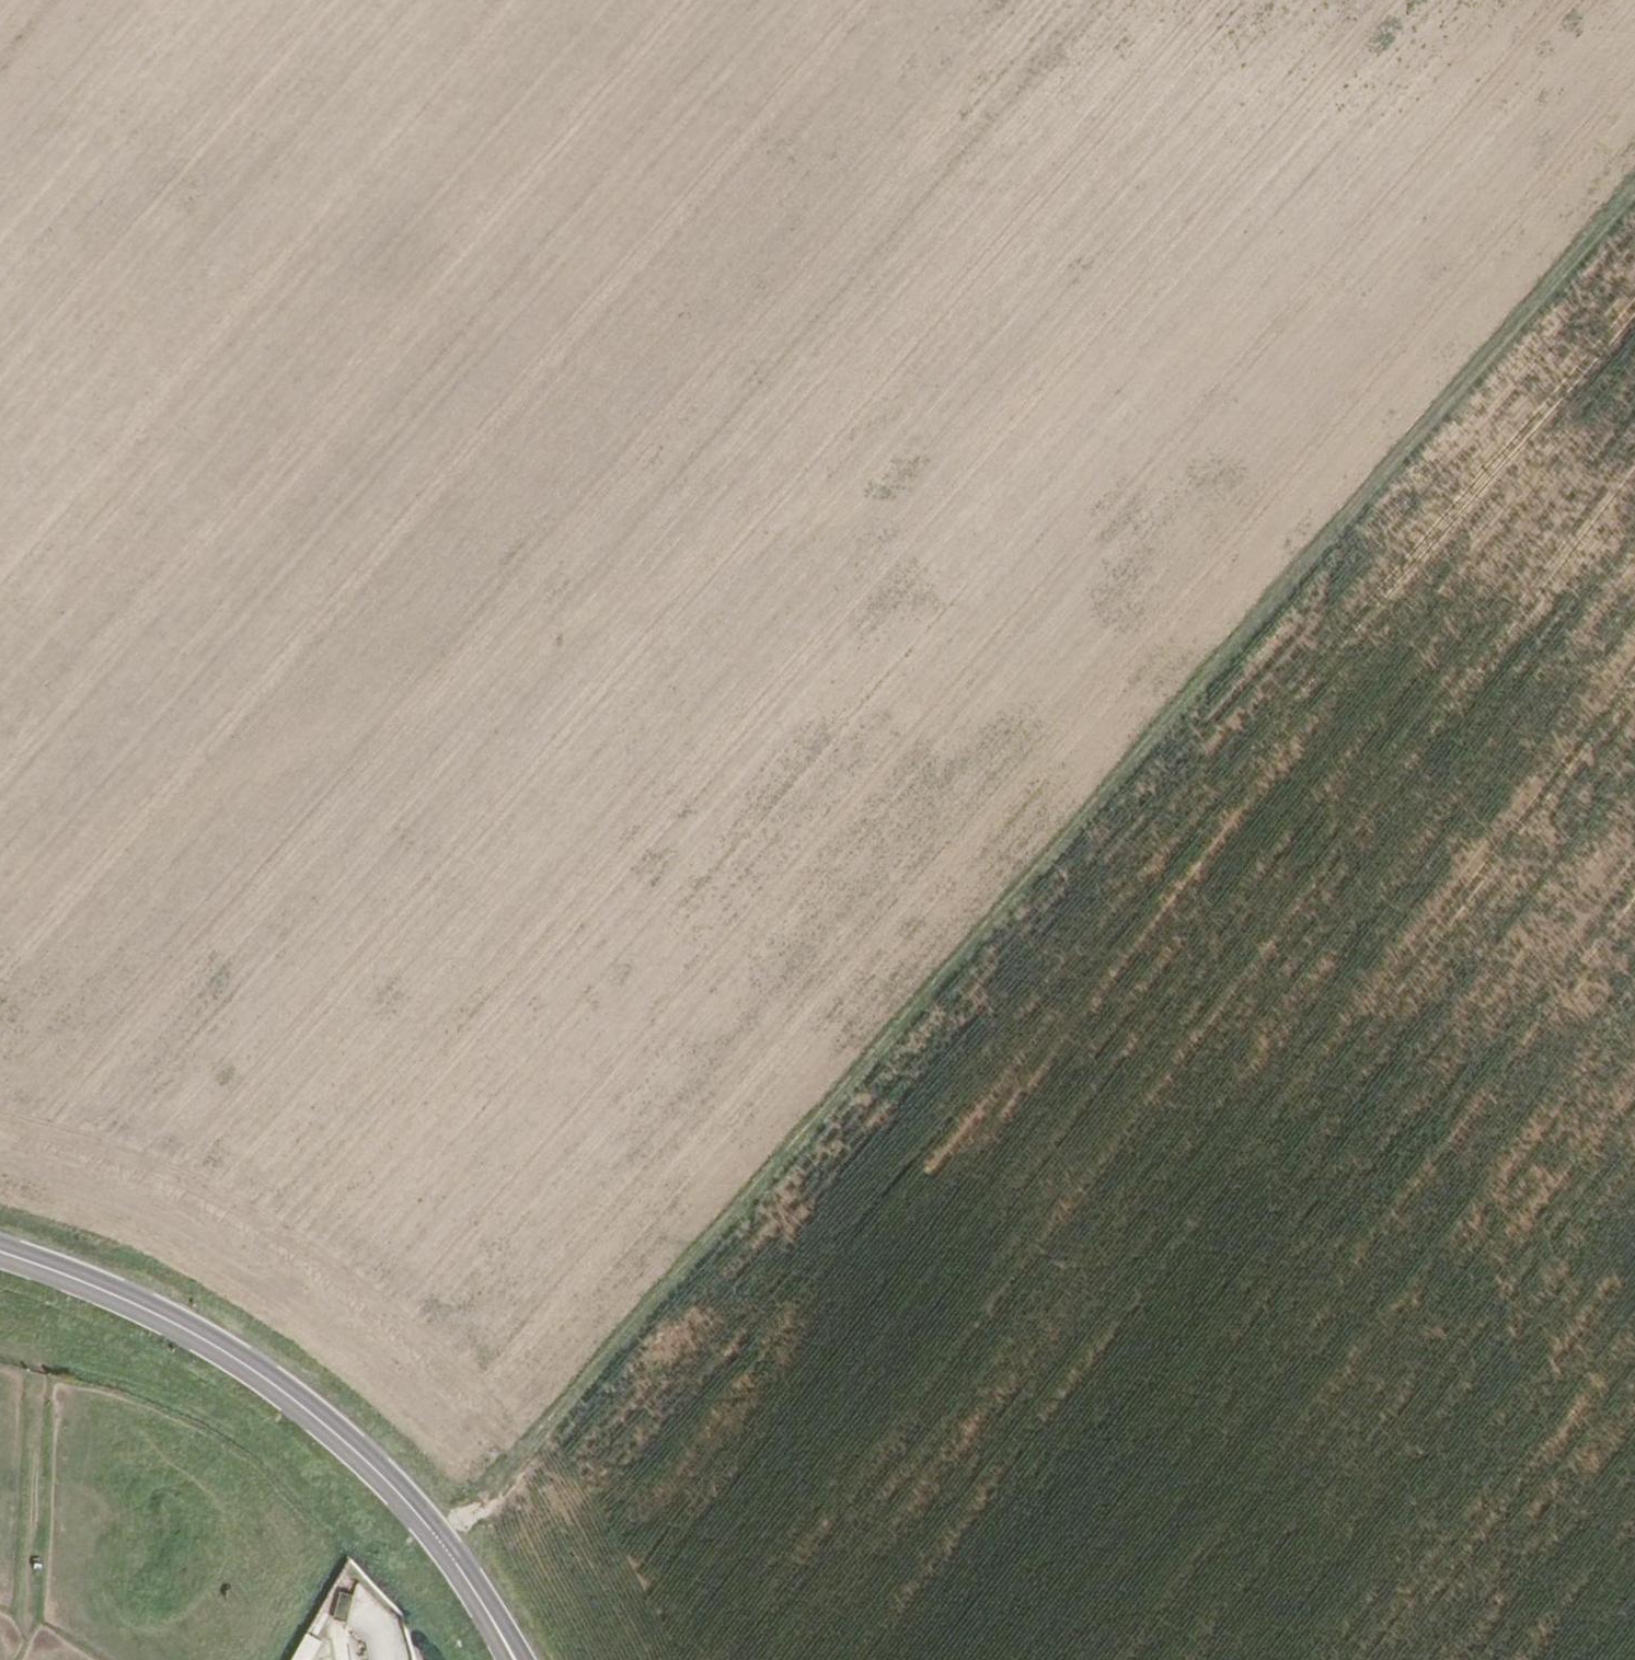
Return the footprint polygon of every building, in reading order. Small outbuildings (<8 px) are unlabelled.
[(297,1642),(286,1659),(304,1659),(310,1650),(297,1642)]
